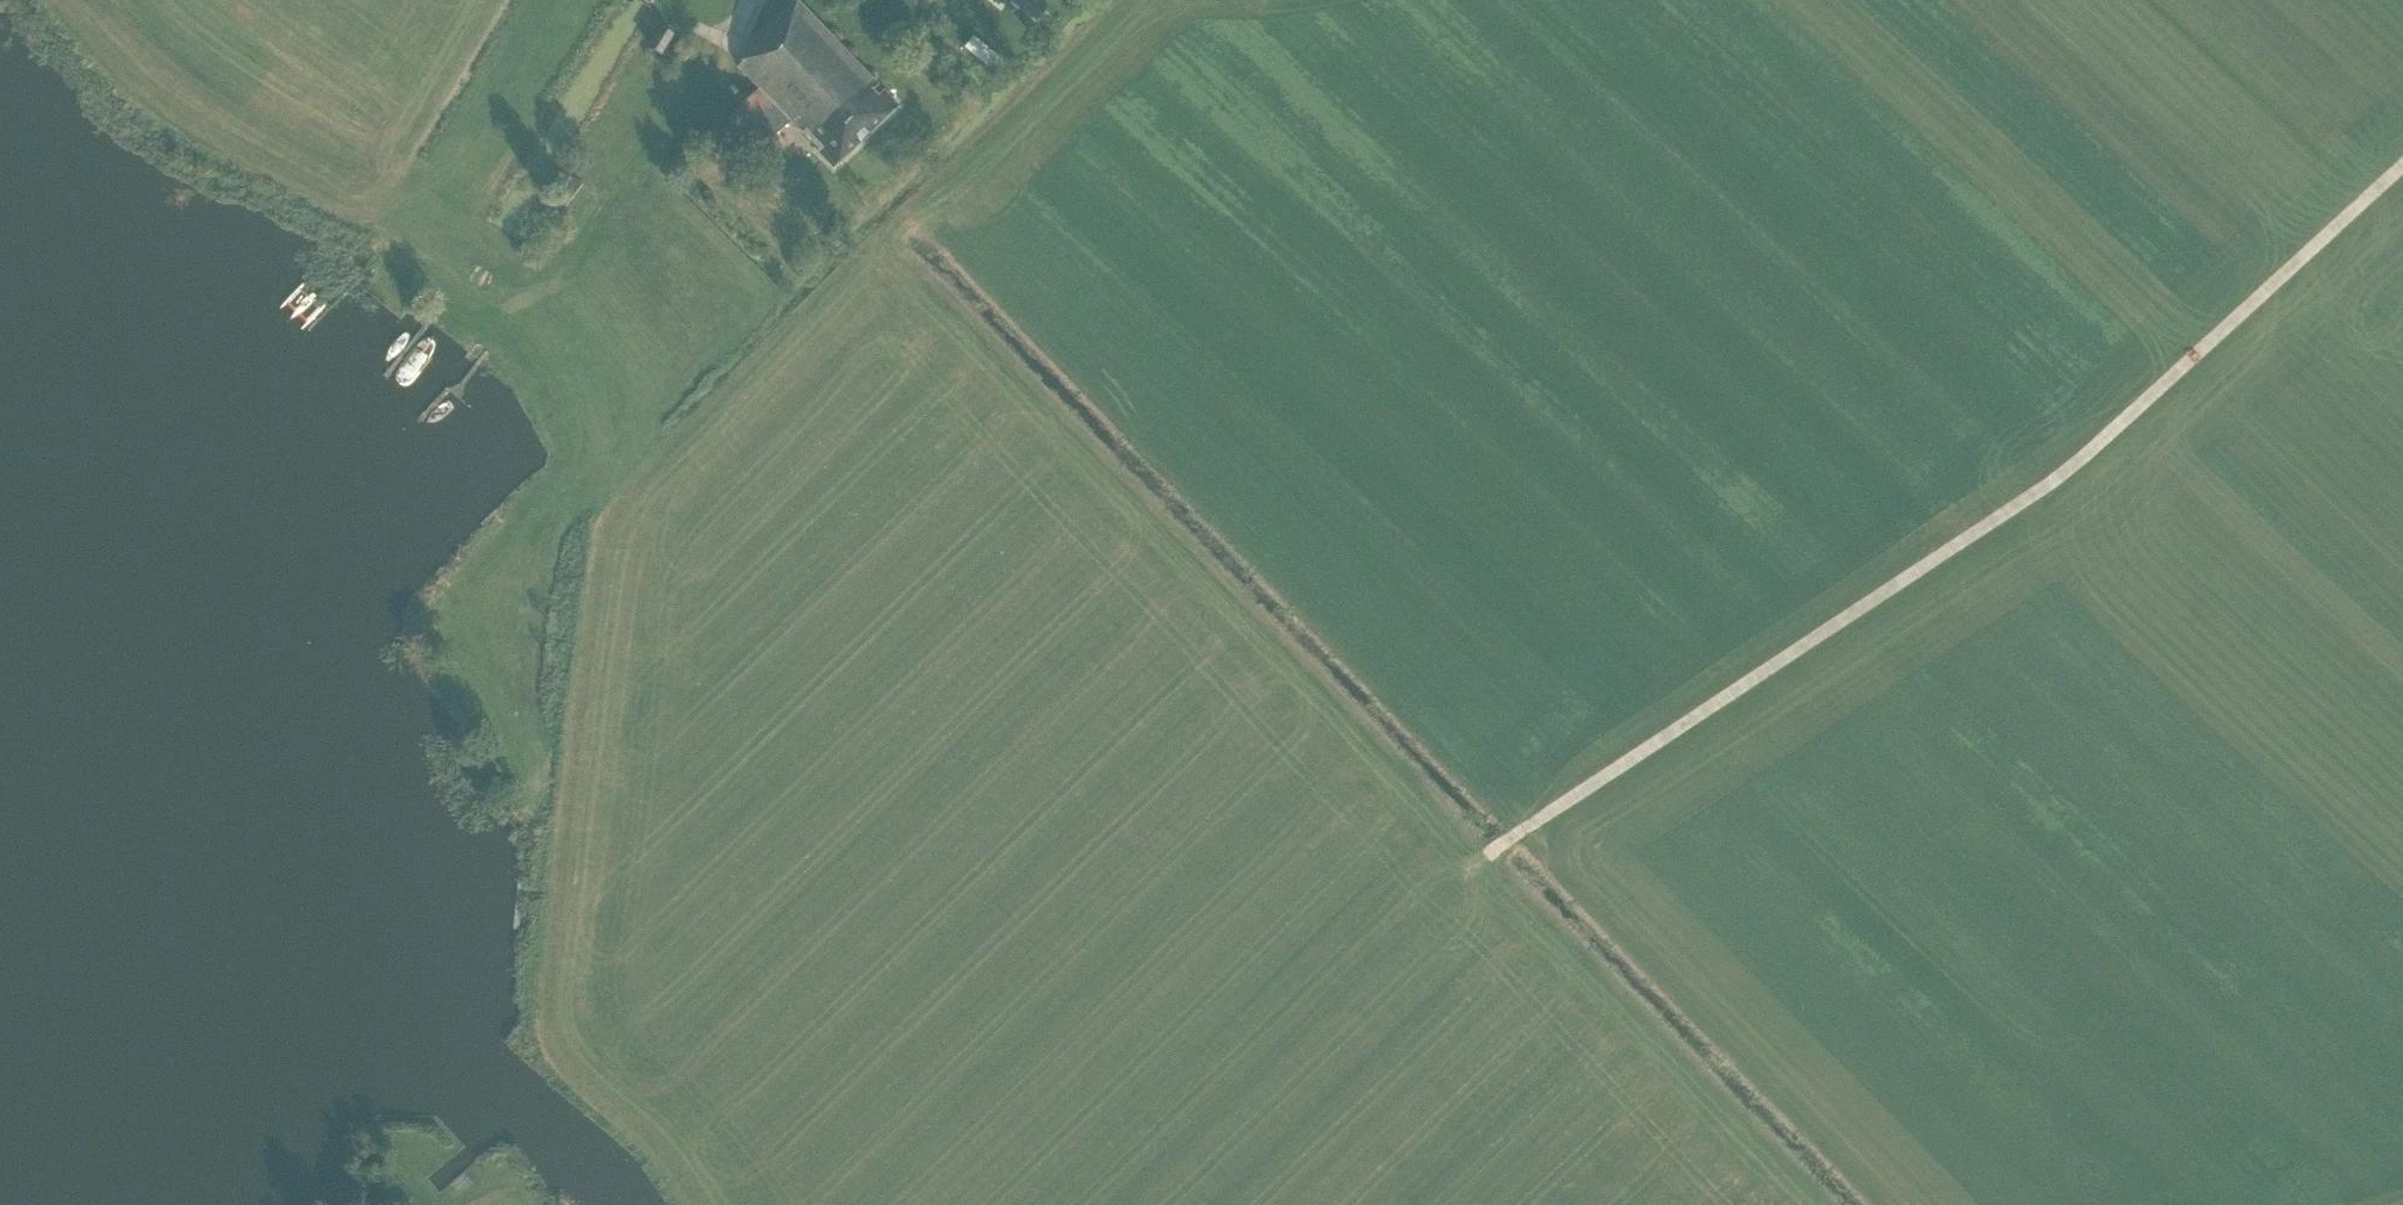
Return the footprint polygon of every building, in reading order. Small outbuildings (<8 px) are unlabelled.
[(769,27),(750,46),(754,51),(738,66),(761,88),(730,118),(760,148),(790,119),(814,145),(814,144),(815,145),(817,144),(821,147),(817,150),(834,169),(900,106),(884,90),(878,95),(874,90),(879,85),(879,84),(798,0),(797,0),(769,27)] [(1029,16),(1042,0),(1009,0),(1029,16)] [(661,54),(673,34),(662,28),(660,31),(659,31),(654,39),(655,39),(650,47),(661,54)] [(993,70),(1002,59),(973,36),(965,46),(993,70)]
